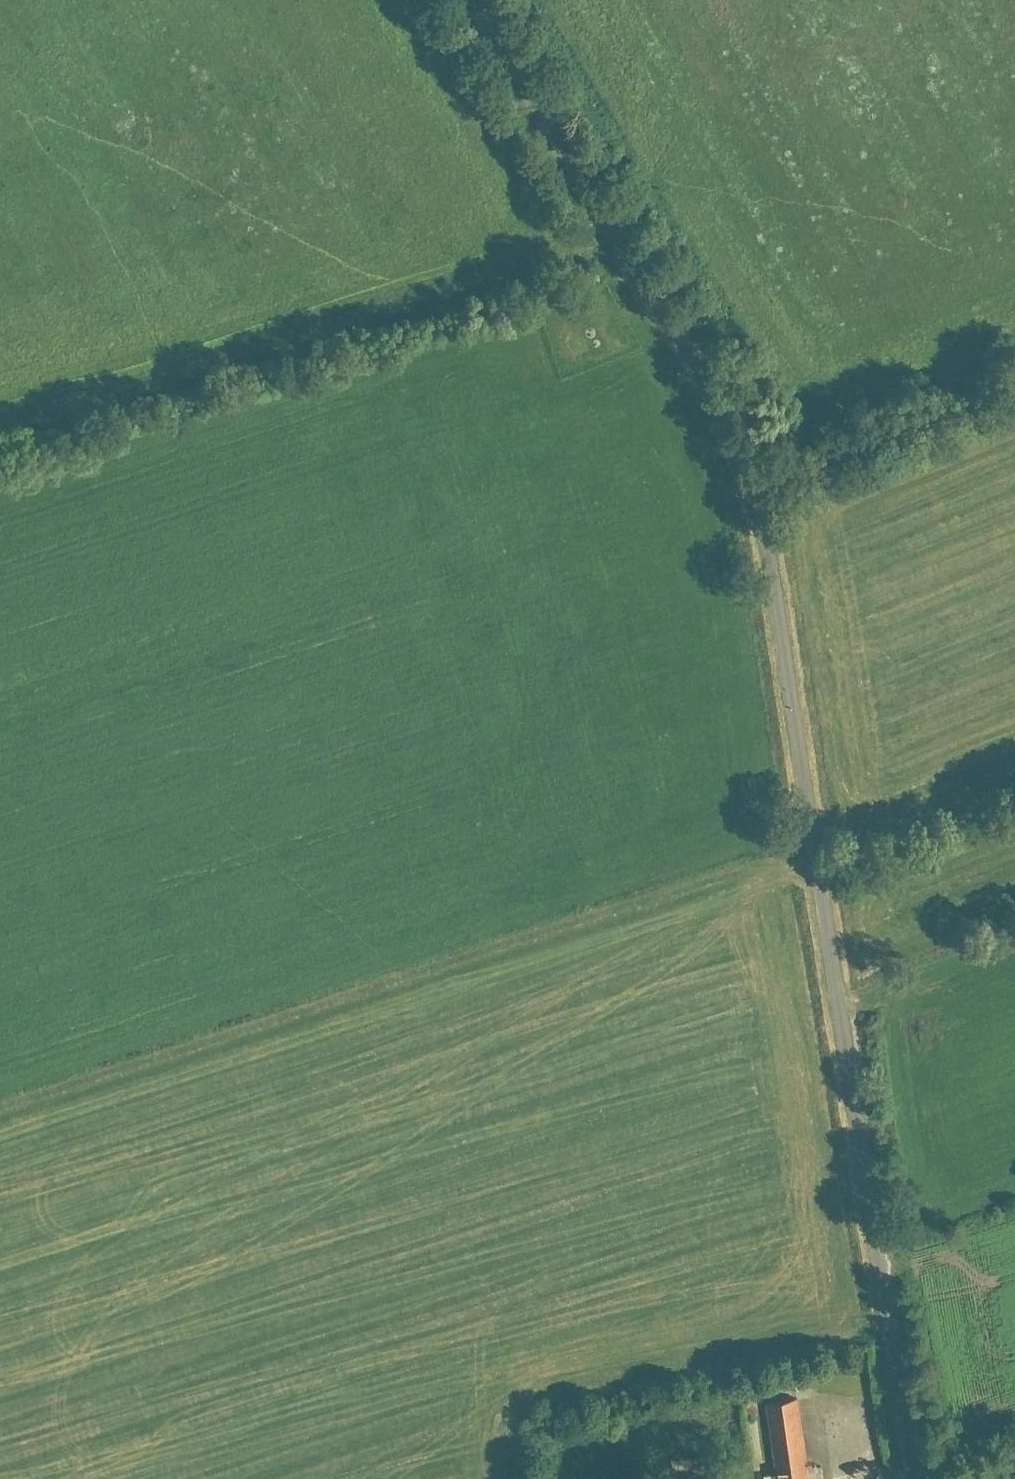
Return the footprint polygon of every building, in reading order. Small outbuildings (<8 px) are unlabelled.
[(797,1400),(762,1403),(769,1478),(805,1478),(797,1400)]
